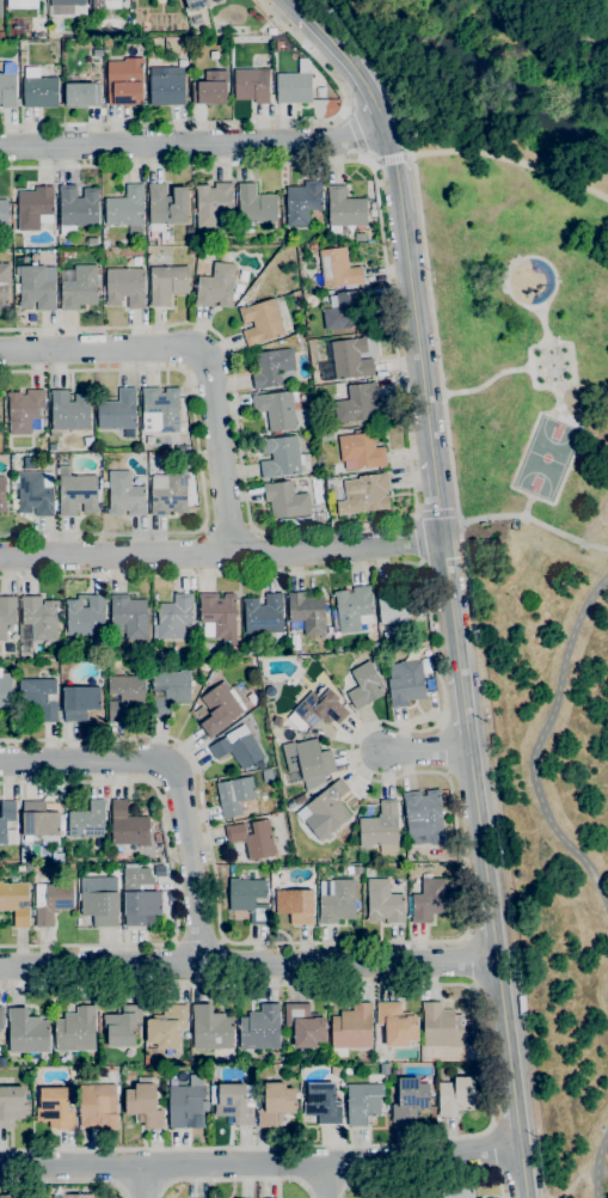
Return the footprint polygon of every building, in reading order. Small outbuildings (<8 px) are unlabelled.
[(50,6),(50,0),(85,0),(85,5),(84,5),(84,6),(78,7),(78,5),(66,6),(67,16),(51,16),(50,6)] [(92,12),(92,0),(119,0),(121,8),(106,8),(106,11),(104,11),(104,12),(92,12)] [(189,12),(185,0),(208,0),(209,5),(189,12)] [(108,105),(106,61),(125,61),(125,59),(142,59),(143,57),(143,69),(142,69),(142,81),(142,104),(108,105)] [(1,104),(0,104),(0,73),(2,73),(2,62),(11,62),(16,67),(16,108),(1,108),(1,104)] [(57,108),(23,108),(23,78),(24,78),(24,67),(39,66),(39,78),(57,78),(57,108)] [(149,105),(149,96),(149,75),(166,75),(166,67),(184,67),(185,105),(149,105)] [(254,104),(254,99),(235,100),(234,69),(269,69),(270,103),(254,104)] [(198,104),(198,102),(194,102),(194,81),(196,81),(196,82),(205,81),(205,71),(227,71),(228,87),(229,87),(231,96),(227,96),(227,104),(198,104)] [(276,103),(276,73),(311,73),(312,102),(276,103)] [(96,106),(66,106),(65,84),(94,82),(94,84),(99,84),(100,105),(96,106)] [(287,226),(285,187),(303,187),(303,181),(323,181),(323,185),(321,185),(321,209),(308,210),(308,226),(287,226)] [(129,236),(128,225),(105,225),(105,197),(125,196),(125,184),(143,183),(143,189),(142,190),(142,197),(143,197),(143,225),(143,234),(129,236)] [(149,232),(148,183),(165,183),(166,196),(172,196),(172,187),(186,187),(188,222),(165,224),(165,231),(149,232)] [(197,227),(196,189),(195,189),(195,185),(209,185),(209,188),(214,188),(214,183),(232,183),(232,192),(232,212),(219,212),(219,227),(197,227)] [(277,222),(238,222),(238,183),(254,183),(254,195),(276,195),(277,222)] [(18,231),(17,191),(35,191),(35,187),(53,185),(53,188),(54,188),(54,190),(53,190),(53,222),(39,224),(39,230),(18,231)] [(60,236),(59,191),(57,185),(75,185),(76,197),(82,197),(82,188),(100,188),(100,192),(97,192),(98,224),(72,225),(72,236),(60,236)] [(330,233),(328,226),(327,191),(327,185),(344,185),(345,198),(366,198),(366,226),(340,226),(342,232),(330,233)] [(8,225),(0,225),(0,199),(7,198),(8,225)] [(324,288),(319,250),(345,247),(348,262),(349,268),(360,265),(362,283),(358,285),(358,283),(324,288)] [(232,308),(217,306),(217,302),(213,301),(213,307),(194,305),(195,300),(198,275),(211,276),(214,262),(235,264),(233,288),(232,302),(233,302),(232,308)] [(6,311),(0,311),(0,263),(10,263),(10,279),(11,279),(11,285),(6,285),(7,301),(6,301),(6,311)] [(60,310),(60,305),(61,305),(61,302),(60,302),(60,295),(61,295),(60,269),(74,269),(74,264),(96,264),(96,265),(99,265),(99,277),(99,289),(100,289),(100,297),(97,297),(97,305),(79,305),(79,310),(60,310)] [(36,311),(36,301),(32,301),(33,307),(18,307),(18,294),(20,294),(20,275),(18,275),(18,267),(19,267),(19,265),(44,265),(44,281),(54,281),(55,311),(36,311)] [(149,306),(149,301),(151,301),(151,267),(188,265),(188,293),(174,293),(174,294),(167,294),(167,306),(149,306)] [(128,308),(127,297),(121,297),(121,306),(104,307),(104,301),(106,301),(105,269),(122,268),(122,267),(124,267),(124,269),(142,268),(142,267),(143,267),(145,295),(143,295),(143,304),(145,304),(145,308),(128,308)] [(325,330),(321,310),(328,308),(327,302),(330,302),(328,294),(356,291),(360,289),(363,288),(366,305),(356,306),(358,326),(352,328),(352,326),(325,330)] [(247,347),(241,330),(253,326),(252,320),(242,323),(238,307),(242,305),(244,307),(274,298),(285,334),(259,343),(259,342),(252,344),(252,346),(247,347)] [(340,379),(339,379),(334,379),(330,341),(361,337),(361,336),(366,335),(368,352),(358,353),(360,359),(371,357),(374,375),(370,375),(370,374),(344,378),(344,379),(340,379)] [(253,390),(251,371),(256,371),(253,353),(293,348),(295,369),(293,369),(294,383),(278,385),(277,384),(275,384),(275,386),(263,387),(263,389),(253,390)] [(333,422),(331,401),(348,398),(346,385),(370,383),(370,381),(375,380),(377,399),(373,401),(373,404),(379,404),(380,418),(374,420),(374,418),(370,418),(333,422)] [(179,432),(156,432),(156,430),(142,432),(142,414),(141,409),(142,409),(142,398),(142,393),(141,393),(141,387),(160,386),(160,392),(165,392),(165,387),(179,387),(179,393),(178,393),(179,432)] [(134,438),(123,438),(123,428),(97,429),(97,414),(94,414),(94,405),(97,405),(97,401),(118,401),(117,387),(135,387),(135,428),(134,428),(134,438)] [(30,434),(8,434),(8,396),(6,396),(6,392),(22,392),(22,395),(26,395),(26,389),(43,389),(44,418),(30,418),(30,434)] [(90,428),(51,429),(51,393),(50,393),(50,390),(68,390),(68,401),(74,401),(74,393),(91,393),(91,397),(90,397),(90,407),(90,428)] [(272,434),(272,430),(269,432),(266,411),(253,412),(251,395),(256,395),(290,391),(295,424),(297,423),(299,429),(295,430),(294,428),(281,430),(281,433),(272,434)] [(344,470),(344,460),(340,460),(337,436),(373,432),(375,447),(383,446),(386,466),(381,466),(371,467),(371,466),(344,470)] [(270,479),(270,477),(260,478),(258,460),(271,459),(271,453),(262,454),(259,440),(296,435),(299,454),(308,453),(311,471),(275,476),(275,478),(270,479)] [(76,517),(59,517),(59,503),(59,476),(59,465),(69,465),(69,476),(97,476),(97,488),(98,488),(98,484),(102,484),(102,487),(102,490),(102,502),(98,502),(99,512),(82,513),(82,503),(75,503),(76,517)] [(168,514),(151,515),(151,511),(151,506),(151,494),(151,489),(152,489),(152,476),(165,476),(165,470),(186,470),(186,508),(189,508),(189,513),(173,513),(173,509),(168,509),(168,514)] [(53,517),(33,517),(33,507),(31,507),(31,513),(17,513),(17,509),(11,509),(11,499),(17,499),(17,507),(18,507),(18,496),(17,496),(17,491),(18,491),(18,471),(42,471),(43,478),(51,478),(51,487),(53,487),(53,517)] [(146,515),(127,515),(127,511),(122,511),(122,515),(109,515),(109,471),(130,471),(130,485),(145,485),(146,511),(146,515)] [(338,514),(336,502),(345,501),(343,481),(358,478),(358,476),(379,473),(382,472),(387,471),(389,490),(383,490),(385,495),(387,495),(389,509),(386,511),(385,508),(338,514)] [(311,521),(309,514),(271,519),(269,501),(265,502),(263,484),(290,481),(291,494),(308,493),(309,508),(318,507),(318,512),(323,512),(324,520),(311,521)] [(380,624),(375,588),(374,583),(395,581),(398,598),(416,595),(417,600),(423,600),(425,611),(418,612),(419,619),(380,624)] [(339,634),(334,595),(333,595),(332,592),(348,589),(348,593),(352,592),(351,587),(370,585),(371,589),(370,589),(373,613),(370,613),(371,623),(361,624),(361,630),(339,634)] [(303,636),(303,630),(289,630),(288,597),(287,597),(287,593),(305,592),(306,595),(324,595),(325,618),(325,635),(303,636)] [(183,638),(158,638),(158,603),(173,603),(173,593),(192,593),(192,606),(194,606),(194,622),(182,623),(183,638)] [(235,646),(222,646),(222,637),(214,637),(214,636),(203,636),(203,623),(199,623),(199,598),(198,598),(198,593),(216,593),(217,598),(223,598),(223,593),(235,593),(235,646)] [(283,632),(245,634),(244,601),(242,601),(241,598),(258,598),(258,605),(264,605),(264,593),(282,593),(283,632)] [(91,635),(86,635),(67,635),(66,604),(65,604),(65,599),(76,599),(76,594),(105,594),(105,599),(104,599),(105,634),(91,635)] [(147,638),(124,638),(124,623),(110,624),(110,599),(110,594),(129,594),(129,599),(146,599),(147,638)] [(56,640),(32,640),(31,640),(23,640),(22,600),(20,600),(20,597),(41,595),(41,604),(43,604),(43,600),(59,600),(59,604),(57,604),(57,615),(56,615),(56,640)] [(6,640),(0,640),(0,597),(16,597),(16,631),(12,631),(12,624),(6,624),(6,640)] [(205,671),(198,667),(204,658),(210,662),(205,671)] [(391,708),(387,678),(389,678),(387,664),(399,662),(399,661),(420,659),(425,698),(407,701),(409,707),(400,708),(399,707),(391,708)] [(356,710),(345,692),(358,686),(349,671),(369,660),(381,681),(379,683),(382,689),(381,689),(385,695),(356,710)] [(153,717),(153,697),(164,696),(164,690),(152,690),(152,672),(179,672),(179,670),(189,670),(190,702),(168,703),(168,717),(153,717)] [(108,721),(108,701),(119,701),(119,695),(108,695),(108,676),(134,676),(134,674),(145,673),(145,703),(123,703),(124,721),(108,721)] [(12,708),(0,708),(0,677),(1,677),(1,676),(11,676),(12,708)] [(57,722),(39,722),(39,708),(33,708),(33,703),(19,703),(18,679),(55,679),(56,693),(56,702),(57,717),(57,722)] [(209,739),(208,738),(207,738),(197,725),(210,715),(209,713),(199,698),(223,680),(229,689),(228,690),(244,711),(234,719),(234,720),(209,739)] [(301,732),(287,719),(294,711),(291,710),(312,690),(315,695),(319,691),(318,690),(321,686),(323,687),(325,685),(327,689),(328,687),(339,698),(337,701),(346,710),(338,719),(339,720),(336,723),(332,720),(327,725),(321,717),(311,728),(307,725),(301,732)] [(86,721),(63,721),(63,686),(99,686),(99,710),(86,710),(86,721)] [(240,770),(229,751),(215,759),(208,746),(225,736),(229,745),(250,733),(264,757),(240,770)] [(289,786),(285,774),(288,774),(281,745),(294,741),(294,742),(315,738),(319,752),(331,748),(336,772),(302,781),(302,782),(289,786)] [(222,819),(215,783),(252,776),(256,797),(239,801),(241,815),(222,819)] [(319,842),(302,820),(311,814),(305,806),(340,777),(350,789),(338,799),(351,815),(319,842)] [(410,846),(403,797),(401,793),(420,790),(422,795),(425,795),(425,790),(440,788),(441,794),(438,794),(446,843),(431,845),(431,843),(410,846)] [(104,837),(68,837),(68,811),(79,811),(88,811),(88,800),(104,799),(104,837)] [(379,852),(379,844),(370,844),(370,846),(360,848),(358,817),(379,817),(379,813),(380,813),(380,799),(398,799),(398,802),(397,802),(398,830),(401,830),(401,843),(398,843),(398,852),(379,852)] [(6,844),(0,844),(0,817),(0,800),(16,800),(16,821),(6,821),(6,831),(17,831),(17,844),(6,844)] [(22,835),(22,812),(23,812),(23,800),(45,800),(45,812),(60,812),(60,836),(22,835)] [(130,855),(112,855),(112,844),(111,844),(111,836),(109,836),(109,829),(111,829),(111,800),(127,800),(127,817),(149,817),(148,846),(139,846),(139,844),(130,844),(130,855)] [(247,861),(245,843),(241,843),(240,841),(227,843),(223,825),(228,825),(244,823),(246,835),(253,833),(251,821),(268,819),(272,845),(275,844),(277,855),(247,861)] [(155,876),(154,866),(164,864),(165,876),(155,876)] [(122,868),(152,867),(152,885),(123,885),(122,868)] [(410,876),(410,868),(418,868),(418,876),(410,876)] [(268,924),(250,924),(250,913),(247,913),(247,910),(229,910),(228,878),(239,878),(239,880),(266,879),(266,898),(254,898),(254,904),(268,904),(268,924)] [(405,922),(386,922),(386,918),(381,918),(381,922),(366,922),(366,917),(368,917),(367,879),(389,878),(389,893),(403,893),(404,918),(405,918),(405,922)] [(431,923),(412,923),(412,913),(407,913),(407,898),(412,898),(412,893),(422,893),(422,878),(431,878),(447,878),(446,913),(431,913),(431,923)] [(338,923),(319,923),(319,919),(319,896),(319,880),(332,880),(332,879),(355,879),(355,882),(357,882),(357,907),(355,907),(355,918),(337,918),(338,923)] [(12,910),(0,910),(0,881),(1,881),(1,882),(11,882),(29,882),(29,910),(30,910),(30,929),(12,929),(12,910)] [(49,928),(47,928),(47,927),(35,927),(35,923),(35,884),(45,884),(73,884),(73,909),(57,909),(57,913),(53,913),(53,927),(49,927),(49,928)] [(147,925),(125,927),(124,915),(123,915),(123,891),(161,891),(161,915),(147,915),(147,925)] [(289,924),(289,913),(276,913),(276,891),(313,891),(313,913),(312,913),(312,924),(289,924)] [(94,927),(94,916),(80,916),(80,892),(117,892),(118,915),(117,915),(117,927),(94,927)] [(346,1057),(331,1057),(331,1016),(339,1016),(339,1010),(352,1010),(352,1003),(357,1003),(357,1002),(371,1002),(371,1047),(346,1047),(346,1057)] [(407,1046),(385,1046),(385,1025),(376,1025),(376,1007),(376,1002),(400,1002),(400,1011),(418,1011),(418,1041),(417,1041),(417,1045),(407,1045),(407,1046)] [(423,1047),(423,1007),(422,1007),(422,1002),(442,1002),(442,1009),(454,1009),(454,1014),(463,1014),(463,1046),(423,1047)] [(194,1049),(192,1010),(192,1003),(211,1003),(211,1013),(225,1013),(225,1016),(233,1016),(233,1049),(194,1049)] [(280,1049),(239,1049),(239,1016),(247,1016),(247,1011),(260,1011),(260,1003),(278,1003),(280,1049)] [(315,1047),(294,1049),(293,1026),(285,1026),(285,1009),(284,1009),(284,1003),(308,1003),(308,1013),(325,1013),(326,1041),(315,1041),(315,1047)] [(94,1050),(55,1051),(55,1019),(63,1019),(63,1013),(75,1013),(75,1006),(80,1006),(80,1004),(94,1004),(94,1050)] [(108,1046),(106,1025),(109,1025),(109,1014),(122,1014),(122,1004),(141,1004),(141,1023),(135,1023),(135,1046),(108,1046)] [(146,1044),(146,1019),(147,1019),(148,1019),(153,1019),(153,1015),(162,1014),(162,1004),(186,1004),(188,1027),(178,1028),(178,1049),(156,1049),(156,1044),(146,1044)] [(29,1059),(29,1052),(10,1052),(8,1016),(7,1016),(7,1008),(27,1007),(27,1016),(41,1016),(41,1020),(48,1020),(49,1028),(51,1028),(51,1039),(49,1039),(49,1052),(39,1052),(39,1059),(29,1059)] [(467,1058),(467,1051),(474,1050),(475,1058),(467,1058)] [(388,1074),(380,1074),(380,1063),(388,1063),(388,1074)] [(340,1075),(331,1075),(331,1066),(340,1066),(340,1075)] [(259,1077),(258,1070),(274,1069),(274,1076),(259,1077)] [(164,1127),(145,1127),(143,1113),(136,1113),(136,1116),(125,1116),(124,1089),(135,1089),(135,1083),(137,1083),(137,1076),(153,1076),(153,1083),(155,1083),(156,1110),(164,1110),(164,1123),(164,1127)] [(438,1117),(438,1082),(454,1082),(454,1076),(474,1076),(475,1099),(474,1099),(474,1110),(456,1110),(456,1117),(438,1117)] [(418,1123),(391,1123),(391,1104),(398,1104),(398,1077),(419,1077),(419,1083),(430,1083),(430,1108),(418,1108),(418,1123)] [(277,1127),(257,1127),(257,1108),(264,1108),(264,1082),(285,1082),(285,1088),(295,1088),(295,1113),(284,1114),(284,1112),(277,1112),(277,1127)] [(340,1124),(318,1124),(318,1116),(302,1116),(302,1110),(303,1110),(303,1101),(307,1101),(307,1095),(302,1095),(302,1087),(307,1087),(307,1082),(334,1082),(334,1106),(340,1107),(340,1124)] [(252,1125),(233,1125),(233,1117),(214,1117),(214,1104),(209,1104),(209,1086),(219,1086),(219,1083),(246,1083),(246,1086),(254,1086),(254,1106),(252,1106),(252,1125)] [(366,1126),(348,1126),(346,1083),(383,1083),(383,1095),(380,1095),(380,1117),(366,1117),(366,1126)] [(98,1126),(79,1126),(79,1086),(116,1084),(116,1095),(117,1095),(117,1114),(112,1114),(112,1117),(98,1117),(98,1126)] [(14,1129),(0,1129),(0,1086),(23,1086),(24,1105),(27,1105),(29,1118),(14,1118),(14,1129)] [(204,1127),(168,1129),(168,1086),(205,1086),(205,1098),(202,1098),(202,1116),(204,1116),(204,1127)] [(74,1129),(55,1129),(55,1127),(51,1127),(51,1129),(49,1129),(49,1120),(35,1121),(35,1116),(36,1116),(36,1106),(39,1106),(39,1088),(67,1087),(67,1100),(66,1100),(66,1102),(67,1102),(67,1111),(74,1110),(74,1129)] [(473,1182),(474,1197),(441,1197),(440,1185),(452,1184),(452,1185),(473,1182)]
